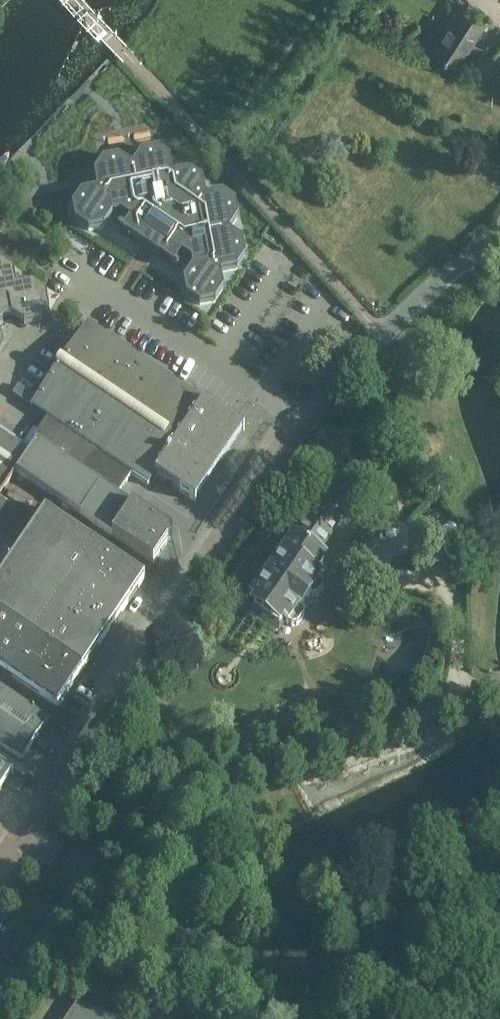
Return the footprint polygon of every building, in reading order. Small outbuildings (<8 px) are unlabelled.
[(460,8),(433,49),(455,63),(473,35),(475,37),(483,23),(460,8)] [(205,196),(203,181),(189,172),(174,176),(173,174),(170,160),(156,151),(141,154),(133,166),(131,167),(118,158),(103,161),(94,174),(97,189),(96,191),(81,194),(72,207),(75,223),(88,232),(103,228),(112,215),(120,213),(129,219),(127,222),(129,235),(140,243),(151,240),(154,243),(156,254),(167,261),(180,258),(182,255),(191,261),(192,269),(183,281),(186,297),(199,306),(215,303),(224,290),(221,275),(222,273),(237,271),(245,257),(243,242),(230,233),(230,231),(238,219),(235,203),(222,194),(207,197),(205,196)] [(3,319),(11,317),(24,327),(40,323),(49,310),(46,294),(33,285),(17,288),(16,288),(13,272),(0,264),(0,324),(3,319)] [(203,402),(190,393),(87,323),(37,398),(18,385),(12,394),(48,418),(33,440),(36,442),(29,453),(16,471),(80,515),(153,563),(167,542),(172,542),(172,535),(171,533),(170,532),(84,473),(98,452),(148,486),(155,475),(194,500),(243,428),(203,401),(203,402)] [(12,414),(4,408),(0,413),(0,431),(12,414)] [(16,471),(29,453),(0,433),(0,494),(16,471)] [(256,603),(250,611),(278,630),(283,622),(290,627),(291,625),(293,627),(297,626),(304,615),(303,609),(311,597),(318,597),(323,588),(323,583),(321,582),(322,581),(317,578),(327,564),(316,556),(323,546),(311,537),(334,505),(324,498),(308,521),(303,520),(298,527),(302,530),(299,534),(304,537),(299,545),(293,541),(252,600),(256,603)] [(0,577),(0,615),(82,671),(144,578),(45,511),(38,520),(24,541),(0,577)] [(405,545),(384,531),(373,548),(393,563),(405,545)] [(57,707),(69,689),(76,692),(77,693),(78,693),(80,692),(81,692),(91,677),(82,671),(0,615),(0,668),(57,707)] [(22,761),(31,748),(30,747),(49,720),(0,686),(0,746),(22,761)] [(13,774),(0,765),(0,794),(13,774)] [(96,1013),(76,1005),(67,1018),(113,1018),(96,1013)]
